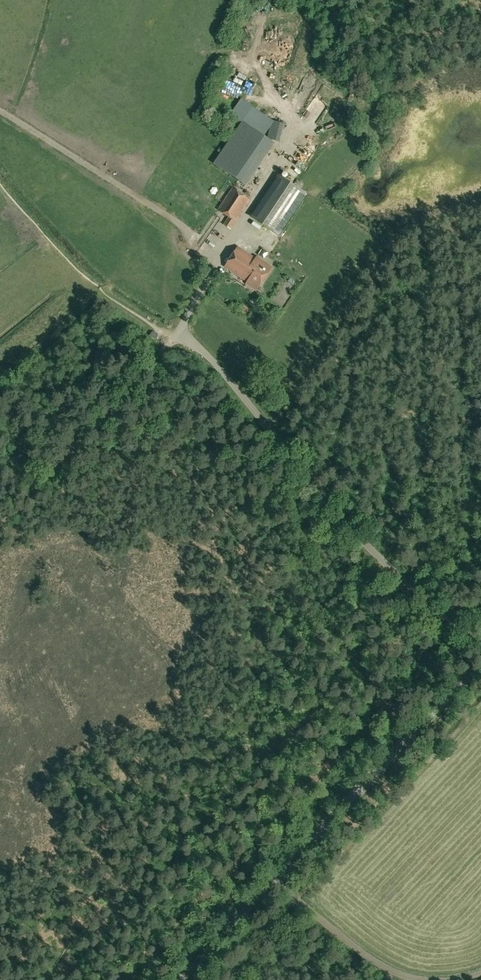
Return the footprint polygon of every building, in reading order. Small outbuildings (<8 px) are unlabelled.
[(293,78),(286,77),(284,89),(291,90),(293,78)] [(323,104),(330,90),(322,86),(315,100),(323,104)] [(275,105),(277,92),(270,91),(268,105),(275,105)] [(286,138),(289,122),(275,119),(272,136),(286,138)] [(212,165),(244,187),(273,146),(241,124),(212,165)] [(316,139),(308,140),(309,149),(318,148),(316,139)] [(279,234),(306,192),(280,176),(253,217),(279,234)] [(229,215),(223,224),(231,229),(251,199),(232,187),(218,209),(229,215)] [(273,266),(259,257),(257,256),(256,258),(238,246),(225,266),(248,281),(246,283),(257,290),(273,266)] [(285,290),(282,302),(292,304),(295,292),(285,290)]
